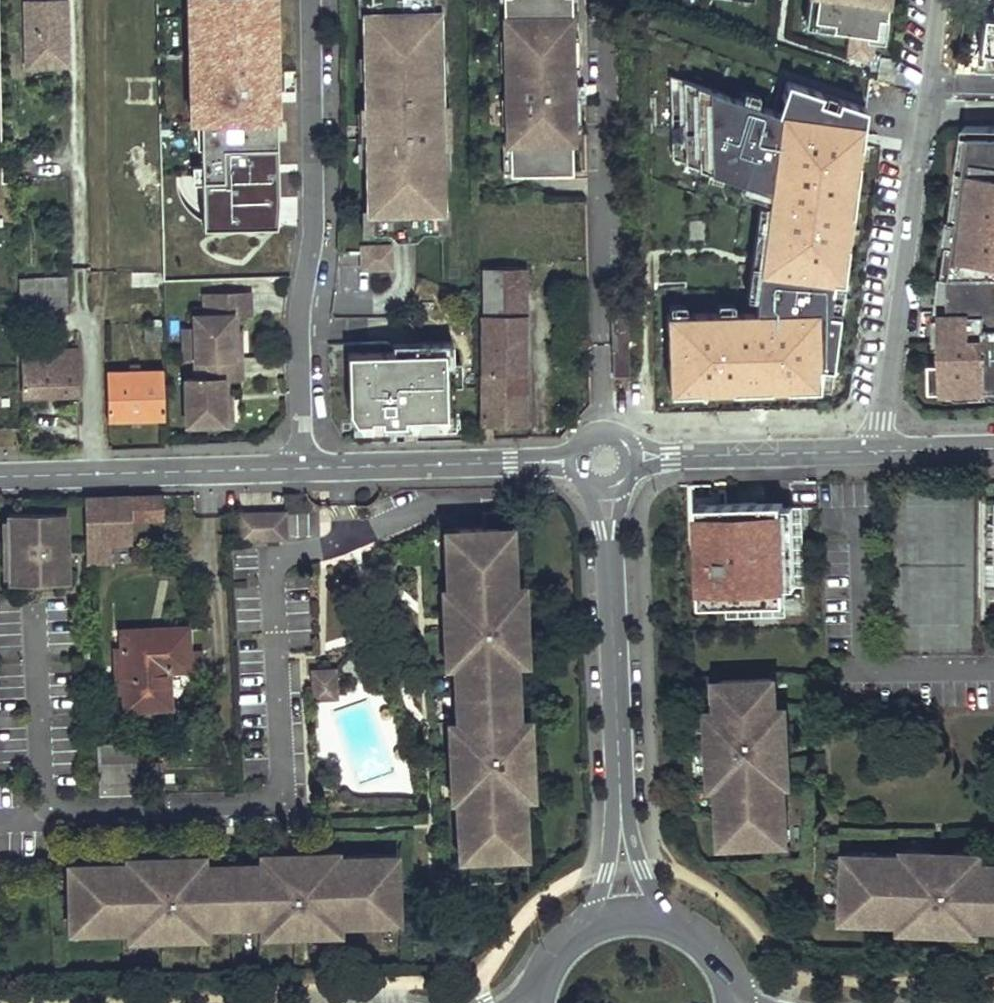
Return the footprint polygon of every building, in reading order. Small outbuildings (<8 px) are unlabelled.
[(211,70),(236,69),(237,77),(237,89),(237,95),(211,95),(212,121),(237,121),(237,136),(251,135),(251,120),(260,120),(258,57),(251,57),(250,46),(258,46),(258,25),(273,25),(279,25),(278,0),(240,0),(240,11),(235,11),(221,27),(211,27),(211,70)] [(354,15),(360,14),(360,13),(365,13),(365,0),(354,0),(354,15)] [(365,13),(360,13),(360,14),(362,57),(363,78),(364,107),(364,108),(369,108),(370,139),(365,139),(366,166),(367,210),(368,211),(373,211),(373,233),(388,232),(396,239),(415,239),(422,231),(437,231),(436,209),(442,209),(442,207),(441,173),(441,144),(447,144),(447,143),(446,125),(446,124),(436,125),(436,106),(440,105),(440,104),(440,76),(440,54),(439,11),(439,10),(434,10),(434,0),(365,0),(365,13)] [(445,0),(434,0),(434,10),(439,10),(439,11),(445,11),(445,0)] [(509,173),(571,172),(571,142),(574,142),(573,118),(573,87),(563,87),(563,74),(572,74),(572,69),(572,58),(569,58),(569,42),(571,42),(571,38),(570,0),(503,0),(504,48),(507,48),(508,63),(505,63),(506,106),(509,106),(509,121),(506,121),(507,144),(509,144),(509,173)] [(811,25),(845,30),(845,28),(846,20),(819,16),(822,0),(814,0),(811,25)] [(819,16),(846,20),(845,28),(855,29),(851,55),(873,57),(878,21),(886,22),(889,0),(822,0),(819,16)] [(66,1),(24,1),(26,67),(67,66),(66,1)] [(258,57),(260,120),(276,120),(273,25),(258,25),(258,46),(250,46),(251,57),(258,57)] [(201,26),(202,70),(211,70),(211,27),(201,26)] [(579,69),(578,37),(571,38),(571,42),(569,42),(569,58),(572,58),(572,69),(579,69)] [(861,97),(769,72),(765,95),(662,65),(660,143),(751,189),(739,304),(650,308),(653,394),(823,389),(861,97)] [(584,86),(584,74),(572,74),(563,74),(563,87),(573,87),(573,118),(581,118),(580,87),(584,86)] [(227,77),(227,89),(237,89),(237,77),(227,77)] [(202,95),(202,121),(212,121),(211,95),(202,95)] [(447,125),(447,104),(440,104),(440,105),(436,106),(436,125),(446,124),(446,125),(447,125)] [(366,166),(365,139),(370,139),(369,108),(364,108),(364,107),(358,107),(359,140),(356,140),(357,167),(366,166)] [(966,125),(962,159),(970,160),(967,179),(959,178),(954,218),(962,219),(959,243),(951,242),(947,274),(993,273),(993,125),(966,125)] [(970,160),(962,159),(959,178),(967,179),(970,160)] [(437,231),(447,230),(447,207),(442,207),(442,209),(436,209),(437,231)] [(361,210),(362,233),(373,233),(373,211),(368,211),(367,210),(361,210)] [(962,219),(954,218),(951,242),(959,243),(962,219)] [(360,244),(361,270),(394,269),(393,244),(360,244)] [(481,314),(522,313),(521,267),(480,268),(481,314)] [(20,273),(21,310),(68,310),(67,271),(20,273)] [(161,286),(161,273),(131,273),(131,286),(161,286)] [(947,274),(943,274),(940,310),(946,310),(993,308),(993,273),(947,274)] [(206,327),(206,360),(244,360),(244,335),(248,334),(248,316),(262,316),(262,295),(217,296),(216,315),(206,315),(206,327)] [(627,303),(611,304),(612,331),(616,336),(617,351),(613,351),(613,376),(629,375),(627,303)] [(946,310),(947,359),(947,386),(960,386),(961,394),(993,394),(993,308),(946,310)] [(481,314),(484,426),(494,425),(526,425),(522,313),(481,314)] [(206,327),(195,327),(195,360),(206,360),(206,327)] [(420,351),(348,352),(349,409),(356,420),(371,420),(371,416),(382,416),(382,421),(434,421),(434,414),(453,414),(452,340),(419,340),(420,351)] [(22,351),(22,395),(79,392),(78,349),(22,351)] [(937,359),(937,386),(947,386),(947,359),(937,359)] [(206,360),(195,360),(196,380),(185,380),(185,425),(223,424),(223,397),(227,397),(227,380),(244,380),(244,360),(206,360)] [(108,372),(108,420),(163,418),(162,370),(108,372)] [(947,386),(948,395),(961,394),(960,386),(947,386)] [(185,425),(185,430),(236,430),(235,397),(227,397),(223,397),(223,424),(185,425)] [(481,426),(481,440),(495,440),(494,425),(484,426),(481,426)] [(159,496),(85,497),(88,564),(111,564),(111,542),(136,542),(135,520),(160,519),(159,496)] [(66,512),(9,513),(9,520),(9,535),(14,535),(14,548),(15,561),(10,561),(10,575),(11,582),(67,581),(66,512)] [(240,539),(285,538),(284,512),(239,513),(240,539)] [(3,548),(14,548),(14,535),(9,535),(9,520),(3,521),(3,548)] [(456,841),(459,840),(471,840),(471,856),(513,855),(512,838),(525,838),(526,837),(526,821),(524,821),(523,795),(522,783),(531,782),(531,767),(528,768),(527,746),(530,746),(529,731),(520,732),(519,719),(517,719),(515,661),(517,661),(516,649),(526,649),(525,634),(522,634),(521,613),(524,612),(523,597),(514,598),(514,585),(512,559),(514,559),(514,542),(512,542),(499,543),(499,527),(457,529),(458,545),(445,545),(443,546),(444,562),(447,562),(447,588),(447,590),(451,590),(452,600),(443,601),(444,616),(446,616),(447,636),(445,636),(446,652),(454,652),(455,664),(455,675),(461,674),(462,693),(463,710),(457,710),(457,721),(458,734),(449,734),(450,750),(452,750),(453,770),(451,771),(452,786),(460,786),(461,795),(456,796),(457,798),(458,824),(456,824),(456,841)] [(512,542),(511,527),(499,527),(499,543),(512,542)] [(457,529),(445,529),(445,545),(458,545),(457,529)] [(4,575),(10,575),(10,561),(15,561),(14,548),(3,548),(4,575)] [(523,597),(523,584),(514,585),(514,598),(523,597)] [(326,587),(327,654),(352,654),(352,587),(326,587)] [(447,590),(447,588),(442,588),(443,601),(452,600),(451,590),(447,590)] [(123,622),(123,630),(187,629),(187,620),(123,622)] [(187,629),(123,630),(123,650),(125,690),(125,709),(170,708),(169,671),(189,670),(187,629)] [(517,661),(526,661),(526,649),(516,649),(517,661)] [(446,652),(446,665),(455,664),(454,652),(446,652)] [(314,699),(326,698),(325,692),(336,692),(335,670),(312,671),(314,699)] [(711,759),(711,774),(719,774),(720,787),(721,812),(719,812),(720,828),(721,828),(734,828),(734,844),(776,842),(776,826),(788,825),(789,825),(788,809),(787,809),(787,805),(786,784),(786,782),(780,782),(780,771),(790,771),(789,756),(787,756),(786,735),(788,735),(788,719),(778,720),(777,707),(776,678),(720,680),(721,681),(721,699),(718,699),(719,709),(716,710),(717,722),(709,723),(710,738),(712,737),(713,759),(711,759)] [(788,719),(787,706),(777,707),(778,720),(788,719)] [(716,710),(709,710),(709,723),(717,722),(716,710)] [(529,731),(529,719),(519,719),(520,732),(529,731)] [(457,721),(449,722),(449,734),(458,734),(457,721)] [(97,768),(98,781),(133,780),(132,746),(96,748),(97,768)] [(786,784),(790,784),(790,771),(780,771),(780,782),(786,782),(786,784)] [(711,787),(720,787),(719,774),(711,774),(711,787)] [(98,781),(99,794),(133,793),(133,780),(98,781)] [(523,795),(532,795),(531,782),(522,783),(523,795)] [(452,786),(452,798),(457,798),(456,796),(461,795),(460,786),(452,786)] [(788,825),(776,826),(776,842),(788,841),(788,825)] [(722,844),(734,844),(734,828),(721,828),(722,844)] [(525,854),(525,838),(512,838),(513,855),(525,854)] [(459,840),(459,857),(471,856),(471,840),(459,840)] [(918,850),(905,849),(905,854),(907,854),(907,859),(918,859),(918,850)] [(845,906),(861,906),(861,918),(861,920),(877,920),(877,919),(902,920),(916,920),(915,928),(930,929),(930,926),(951,927),(951,930),(966,930),(966,923),(980,923),(980,921),(991,921),(991,918),(993,918),(993,862),(982,862),(969,861),(970,852),(954,851),(954,854),(933,853),(933,850),(918,850),(918,859),(907,859),(907,854),(905,854),(880,853),(880,851),(864,850),(864,852),(863,864),(847,863),(845,906)] [(127,862),(101,863),(101,888),(103,929),(128,928),(141,928),(141,937),(157,936),(156,933),(177,933),(177,936),(193,935),(193,926),(205,926),(205,924),(215,923),(215,918),(233,917),(252,917),(252,922),(263,922),(263,924),(275,924),(275,933),(290,932),(290,930),(311,929),(312,932),(327,931),(327,922),(339,922),(365,921),(365,923),(382,923),(382,921),(381,908),(397,908),(396,867),(380,867),(380,855),(380,852),(363,853),(363,855),(337,856),(335,856),(335,860),(325,860),(325,851),(310,852),(310,854),(288,855),(288,852),(273,853),(273,861),(260,862),(203,863),(191,864),(191,855),(176,856),(176,858),(154,858),(154,856),(139,857),(139,865),(129,866),(129,862),(127,862)] [(337,856),(337,851),(325,851),(325,860),(335,860),(335,856),(337,856)] [(847,863),(863,864),(864,852),(847,851),(847,863)] [(969,861),(982,862),(983,852),(970,852),(969,861)] [(273,853),(260,853),(260,862),(273,861),(273,853)] [(396,867),(396,854),(380,855),(380,867),(396,867)] [(203,863),(203,855),(191,855),(191,864),(203,863)] [(139,857),(127,857),(127,862),(129,862),(129,866),(139,865),(139,857)] [(85,875),(69,876),(69,917),(86,917),(86,929),(86,931),(103,931),(103,929),(101,888),(101,863),(101,860),(84,861),(84,863),(85,875)] [(84,863),(68,863),(69,876),(85,875),(84,863)] [(845,906),(844,918),(861,918),(861,906),(845,906)] [(382,921),(398,920),(397,908),(381,908),(382,921)] [(69,917),(70,930),(86,929),(86,917),(69,917)] [(902,927),(915,928),(916,920),(902,920),(902,927)] [(327,931),(340,931),(339,922),(327,922),(327,931)] [(966,930),(980,931),(980,923),(966,923),(966,930)] [(263,924),(263,933),(275,933),(275,924),(263,924)] [(193,926),(193,935),(205,935),(205,926),(193,926)] [(128,928),(129,937),(141,937),(141,928),(128,928)]
